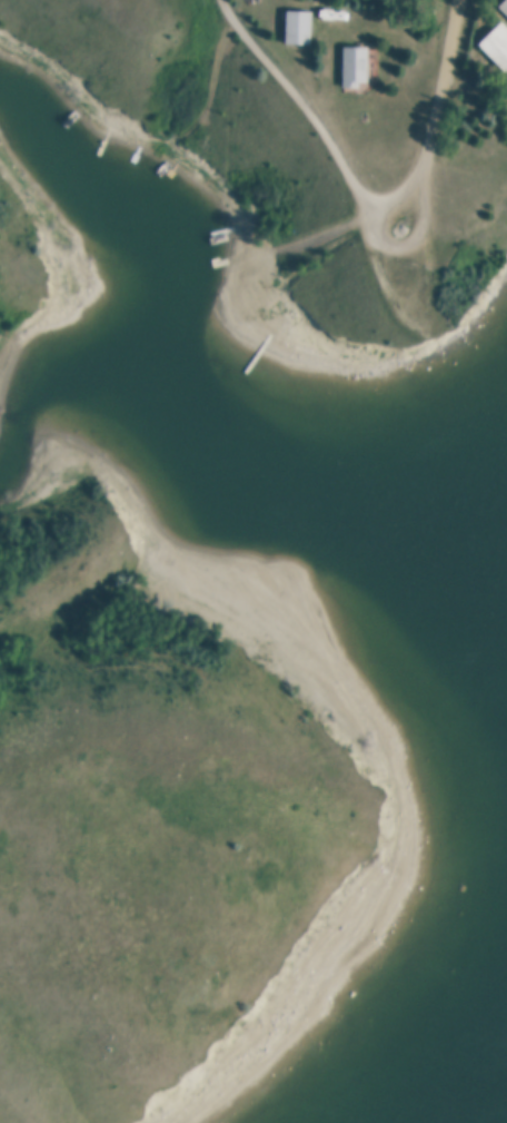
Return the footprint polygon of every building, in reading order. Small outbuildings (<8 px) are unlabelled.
[(287,10),(312,10),(312,45),(287,45),(287,10)] [(504,19),(506,22),(506,68),(481,42),(504,19)] [(345,46),(370,46),(370,80),(360,80),(360,87),(345,87),(345,46)]
